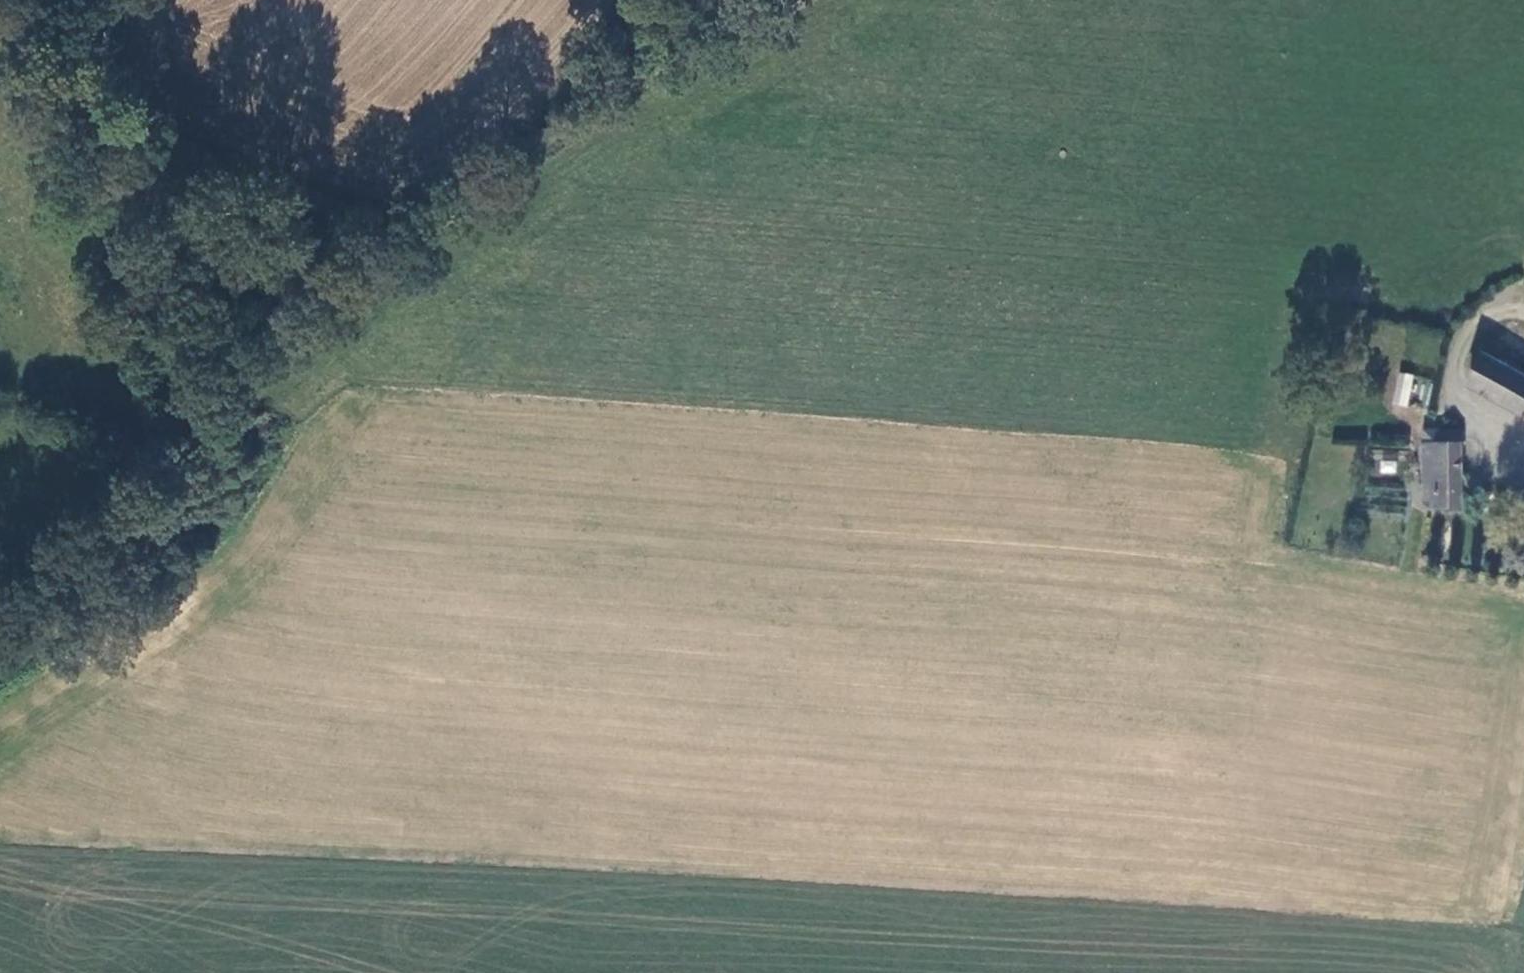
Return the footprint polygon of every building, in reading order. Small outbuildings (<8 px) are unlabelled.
[(1510,351),(1505,365),(1523,372),(1523,356),(1510,351)] [(1480,354),(1462,387),(1523,420),(1523,378),(1480,354)] [(1397,372),(1392,404),(1409,407),(1410,400),(1428,403),(1432,378),(1397,372)] [(1457,432),(1421,432),(1421,445),(1457,445),(1457,432)] [(1457,445),(1421,445),(1422,477),(1434,478),(1432,487),(1422,486),(1420,490),(1419,500),(1425,500),(1426,506),(1458,506),(1457,445)] [(1397,449),(1373,449),(1373,473),(1397,473),(1397,449)]
